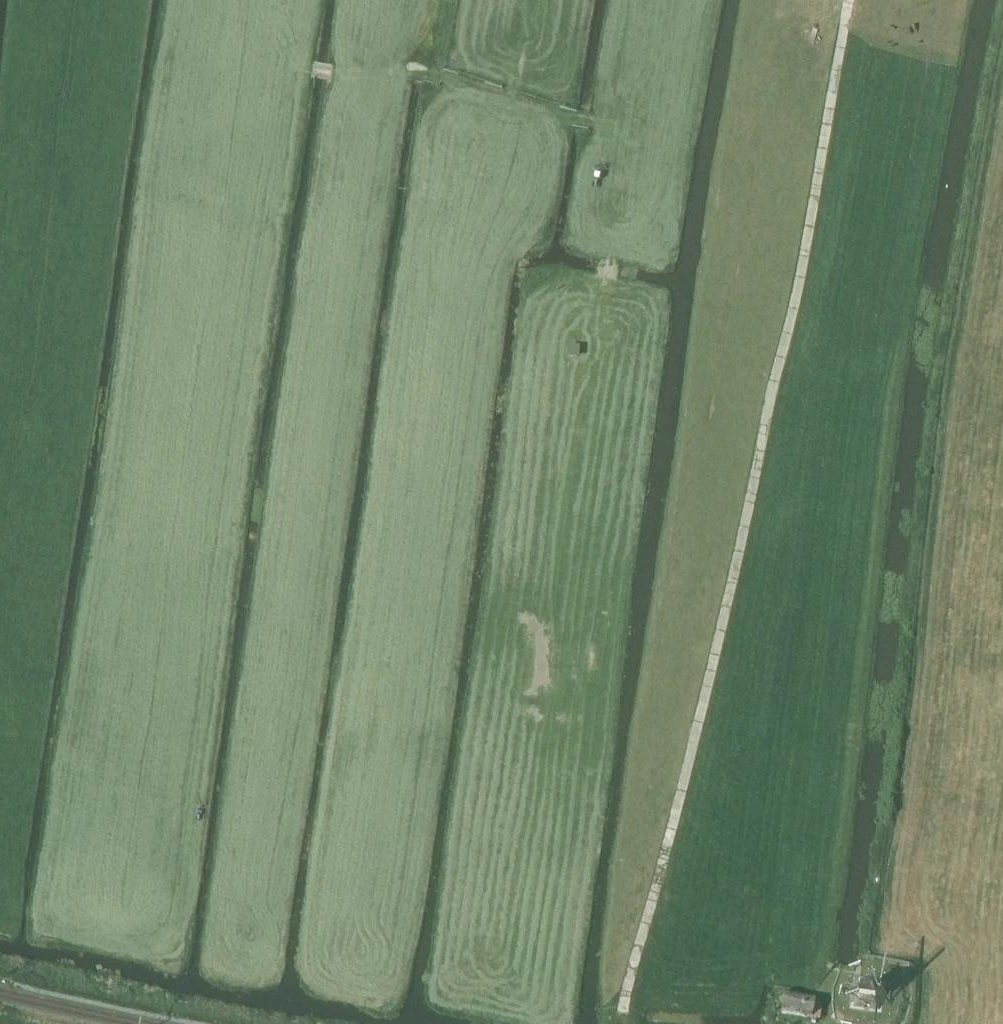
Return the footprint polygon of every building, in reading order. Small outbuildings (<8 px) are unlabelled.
[(855,1004),(876,1008),(880,986),(859,982),(855,1004)] [(780,1014),(811,1019),(814,998),(784,994),(780,1014)]
